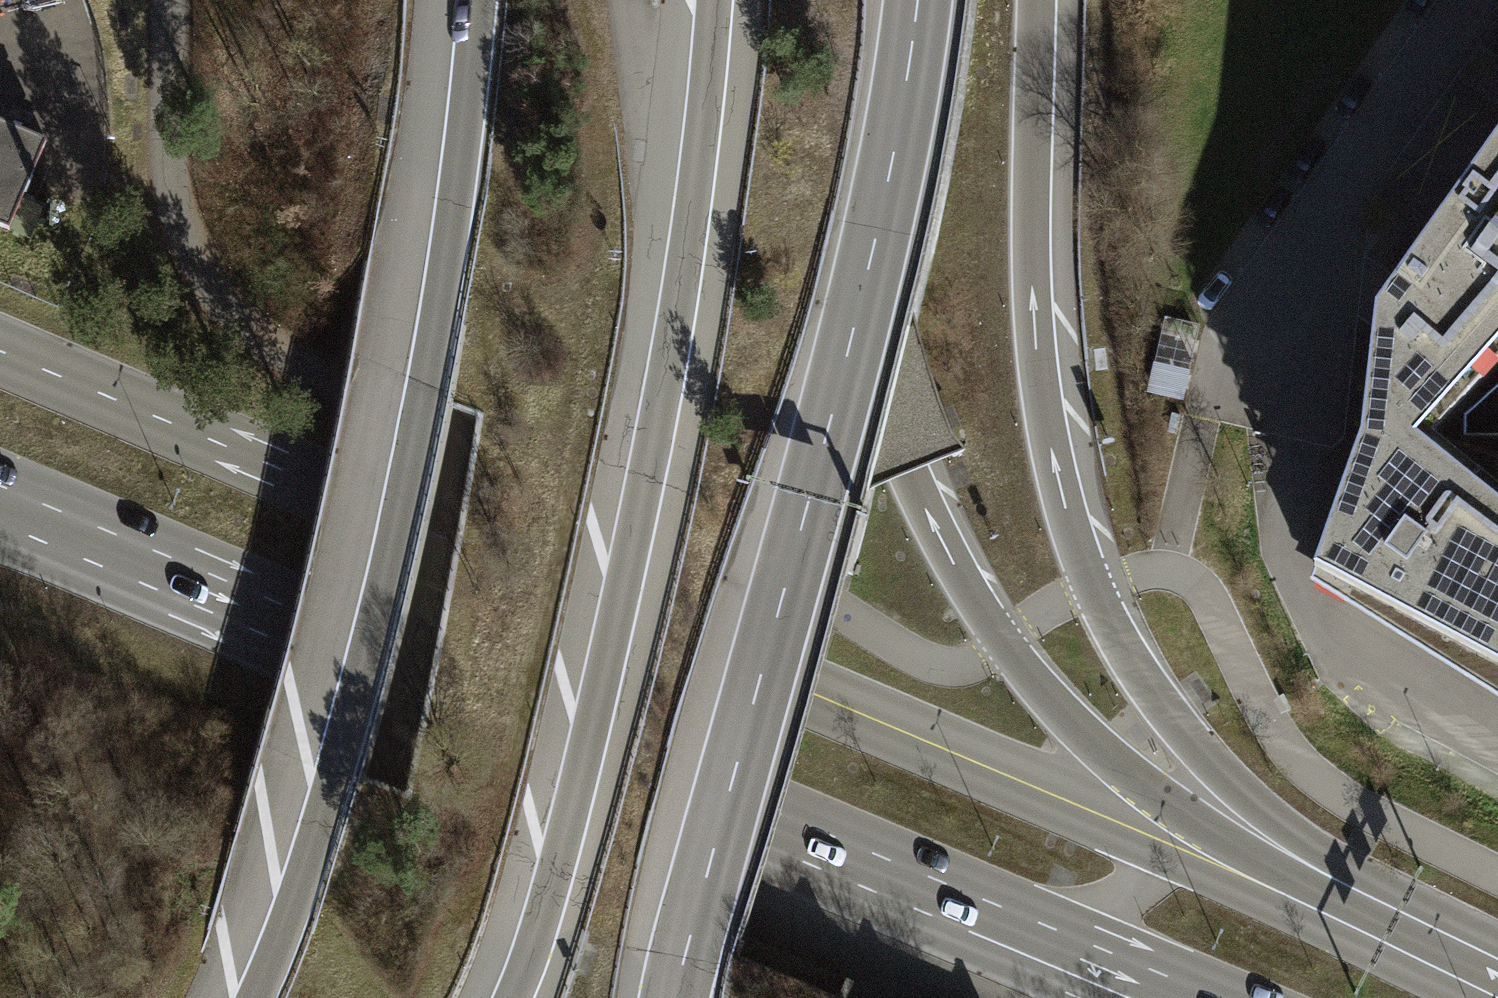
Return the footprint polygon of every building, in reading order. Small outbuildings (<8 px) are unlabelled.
[(9,238),(48,143),(0,124),(0,235),(9,238)] [(1460,441),(1460,416),(1497,383),(1497,148),(1377,313),(1366,443),(1340,512),(1313,579),(1415,643),(1497,695),(1497,438),(1460,441)]
